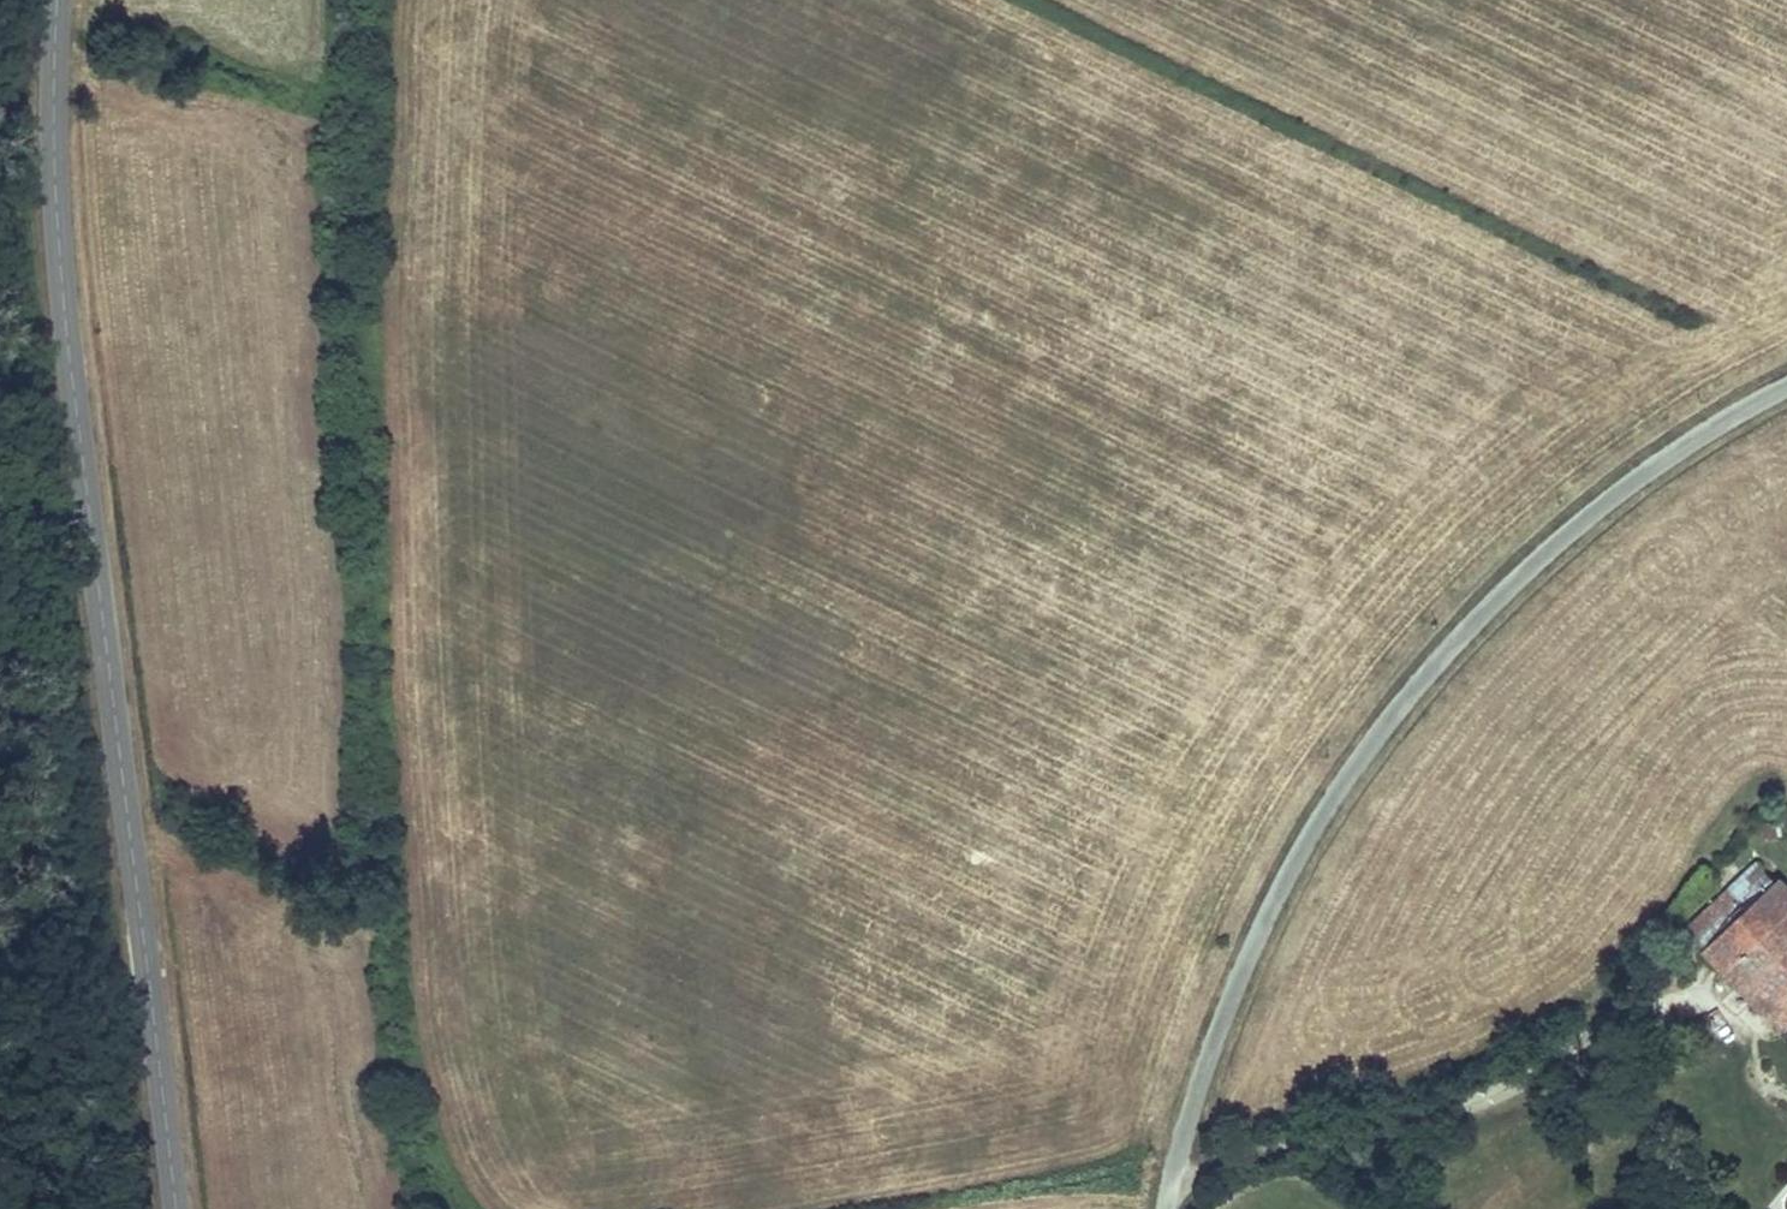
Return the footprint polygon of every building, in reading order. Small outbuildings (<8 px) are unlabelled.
[(1782,914),(1737,956),(1786,1010),(1786,920),(1782,914)]
